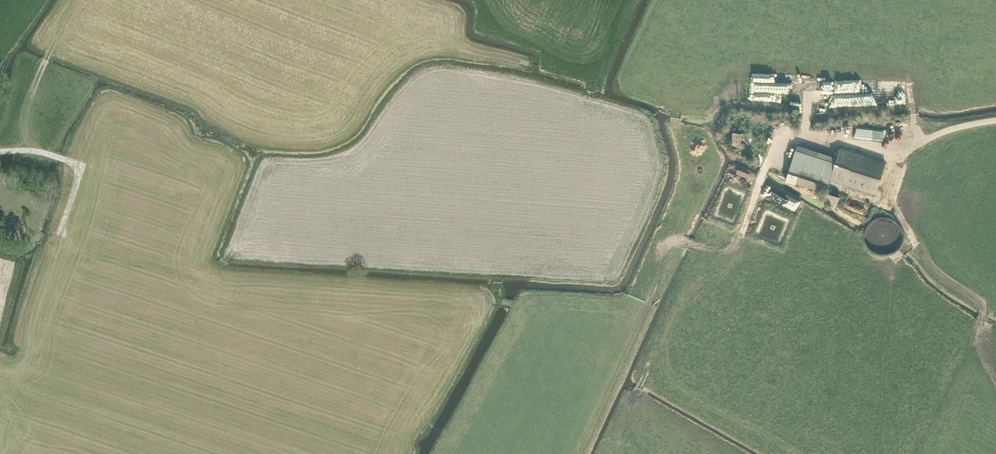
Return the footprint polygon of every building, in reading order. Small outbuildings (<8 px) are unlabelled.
[(741,149),(742,133),(732,132),(731,148),(741,149)] [(795,182),(824,192),(830,174),(832,175),(830,179),(875,194),(886,162),(840,148),(836,161),(795,149),(791,160),(786,179),(786,180),(795,182)] [(839,197),(824,192),(821,201),(834,208),(839,197)] [(903,238),(903,235),(903,233),(903,232),(902,229),(900,225),(898,223),(896,221),(893,219),(889,217),(888,217),(886,216),(882,216),(880,217),(878,217),(876,218),(875,218),(874,219),(873,220),(872,220),(871,221),(870,222),(869,223),(868,224),(868,225),(867,227),(866,229),(865,231),(865,236),(865,240),(866,242),(866,243),(867,244),(868,246),(868,247),(869,248),(870,249),(871,250),(873,252),(874,252),(875,253),(876,253),(880,254),(882,255),(886,255),(888,254),(889,254),(893,252),(896,250),(897,249),(898,248),(899,247),(900,246),(902,242),(902,241),(903,239),(903,238)]
